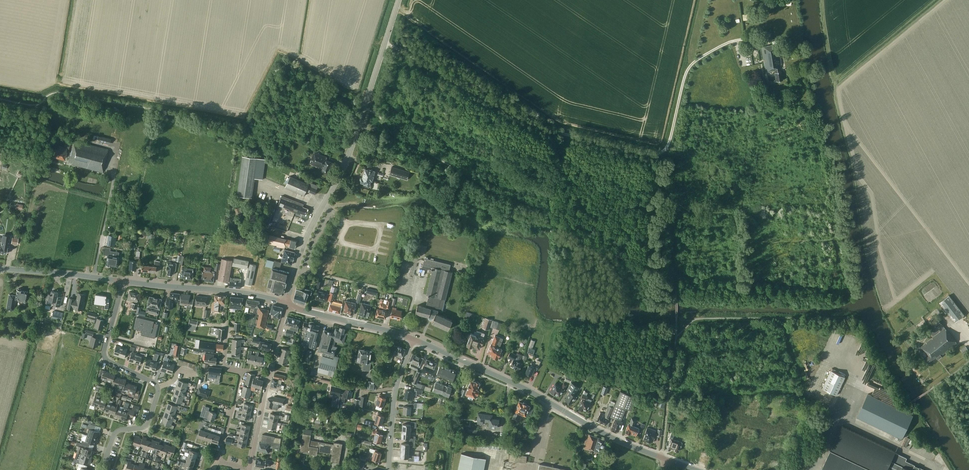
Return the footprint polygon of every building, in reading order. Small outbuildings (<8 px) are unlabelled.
[(776,81),(782,80),(780,65),(781,65),(778,44),(761,47),(766,72),(774,71),(776,81)] [(111,139),(100,136),(99,141),(109,144),(111,139)] [(70,155),(68,162),(72,163),(72,164),(102,172),(108,149),(74,140),(71,152),(68,151),(69,145),(65,144),(64,147),(59,146),(58,150),(55,149),(53,156),(64,158),(65,153),(70,155)] [(328,174),(332,162),(326,160),(327,157),(314,152),(310,163),(322,168),(321,171),(328,174)] [(252,197),(257,158),(242,156),(237,195),(252,197)] [(409,172),(391,166),(389,175),(407,180),(409,172)] [(373,176),(375,171),(370,169),(370,170),(365,169),(362,177),(362,178),(360,178),(359,181),(361,181),(360,182),(365,183),(370,185),(371,180),(372,181),(374,176),(373,176)] [(285,187),(291,189),(304,195),(306,191),(314,194),(318,186),(306,180),(305,182),(290,176),(289,179),(286,178),(284,183),(286,184),(285,187)] [(306,215),(308,209),(302,207),(304,204),(282,195),(278,205),(289,209),(289,210),(294,212),(300,214),(300,213),(306,215)] [(266,209),(261,225),(272,228),(277,213),(266,209)] [(6,253),(7,247),(8,247),(10,236),(2,234),(2,239),(1,239),(0,246),(0,252),(6,253)] [(296,247),(297,245),(296,244),(296,243),(297,241),(291,239),(291,240),(269,235),(264,234),(263,239),(268,240),(268,243),(285,247),(285,245),(289,246),(289,247),(295,248),(296,247)] [(108,235),(107,245),(115,246),(116,236),(108,235)] [(118,257),(119,252),(110,250),(111,248),(104,247),(103,253),(108,254),(106,264),(108,266),(109,266),(111,265),(118,266),(119,257),(118,257)] [(285,250),(284,250),(281,261),(292,264),(295,252),(285,250)] [(139,262),(139,256),(135,256),(135,261),(130,260),(129,269),(135,270),(136,262),(139,262)] [(247,268),(249,260),(234,257),(232,265),(247,268)] [(229,287),(231,287),(240,288),(241,278),(231,278),(231,277),(229,277),(232,260),(222,258),(218,280),(228,282),(228,281),(230,282),(229,287)] [(415,313),(429,316),(428,319),(432,320),(431,322),(448,329),(452,320),(437,314),(438,310),(442,311),(452,272),(449,271),(450,264),(424,258),(422,267),(429,269),(429,272),(431,273),(426,294),(429,295),(426,307),(417,305),(415,313)] [(266,266),(272,267),(269,278),(267,287),(271,288),(270,290),(272,292),(281,294),(281,295),(283,293),(285,287),(286,282),(289,272),(279,269),(281,262),(274,260),(274,261),(267,259),(266,266)] [(152,271),(156,272),(157,265),(159,266),(160,261),(155,260),(155,266),(149,265),(149,271),(149,272),(152,272),(152,271)] [(175,270),(176,263),(168,262),(168,266),(167,266),(167,269),(168,269),(167,274),(168,274),(169,275),(171,275),(172,274),(173,272),(174,272),(174,270),(175,270)] [(252,285),(256,265),(249,263),(245,283),(252,285)] [(213,281),(214,273),(214,271),(212,271),(212,267),(204,266),(204,271),(203,271),(201,280),(213,281)] [(192,278),(193,269),(182,267),(181,277),(192,278)] [(305,288),(297,286),(295,292),(293,298),(294,299),(305,303),(308,293),(311,294),(312,290),(305,288)] [(331,286),(330,292),(328,300),(331,300),(328,310),(340,313),(343,300),(339,299),(338,302),(333,301),(337,287),(331,286)] [(26,301),(27,294),(28,294),(29,292),(21,290),(20,288),(18,288),(17,289),(15,295),(9,294),(6,309),(13,310),(15,299),(26,301)] [(52,291),(51,294),(47,293),(44,304),(51,306),(53,304),(60,306),(62,297),(57,296),(58,292),(52,291)] [(137,302),(139,294),(129,291),(127,300),(132,301),(137,302)] [(316,299),(326,302),(328,294),(318,291),(316,299)] [(179,299),(180,293),(170,292),(169,298),(167,298),(166,307),(172,307),(173,301),(179,301),(179,299)] [(83,304),(85,294),(78,293),(77,300),(69,298),(67,309),(72,310),(73,308),(83,310),(84,304),(83,304)] [(180,304),(187,305),(187,308),(191,309),(194,299),(190,298),(190,295),(181,293),(180,304)] [(108,309),(109,299),(106,298),(106,296),(96,294),(95,302),(105,303),(104,308),(108,309)] [(207,297),(196,295),(195,304),(206,306),(207,297)] [(224,305),(226,296),(215,295),(214,301),(212,301),(211,310),(220,311),(221,305),(224,305)] [(939,302),(955,322),(964,314),(949,295),(939,302)] [(159,309),(162,299),(149,296),(147,306),(146,311),(158,314),(159,309)] [(229,308),(230,308),(236,309),(242,309),(243,298),(231,296),(229,308)] [(245,307),(246,307),(247,307),(249,307),(254,309),(252,315),(255,316),(259,316),(258,318),(258,319),(257,322),(257,324),(257,325),(257,326),(256,326),(256,327),(265,329),(269,310),(260,308),(258,307),(259,306),(260,301),(258,301),(247,299),(245,307)] [(353,314),(356,303),(346,300),(343,311),(349,313),(348,314),(352,315),(352,314),(353,314)] [(383,303),(382,309),(380,317),(385,318),(387,310),(384,310),(385,308),(389,308),(391,303),(391,301),(388,300),(387,303),(387,304),(383,303)] [(368,316),(371,305),(362,303),(359,314),(368,316)] [(272,317),(273,317),(280,319),(283,308),(282,307),(273,305),(272,305),(270,314),(273,315),(272,317)] [(400,319),(402,311),(396,310),(396,308),(393,307),(390,317),(400,319)] [(61,320),(63,313),(54,310),(53,312),(52,312),(51,315),(52,315),(52,318),(61,320)] [(95,318),(96,313),(89,311),(88,316),(87,318),(92,320),(92,317),(95,318)] [(155,338),(158,324),(154,323),(154,321),(137,316),(134,328),(142,330),(141,335),(155,338)] [(287,328),(286,333),(291,334),(293,335),(294,330),(297,331),(300,320),(287,317),(285,323),(284,327),(287,328)] [(102,329),(103,326),(104,326),(105,324),(104,323),(104,320),(97,318),(97,319),(96,318),(94,319),(94,321),(94,322),(96,322),(95,327),(102,329)] [(482,328),(489,330),(492,320),(485,318),(482,328)] [(921,347),(924,351),(923,352),(923,354),(925,357),(924,358),(928,363),(936,357),(938,359),(942,356),(941,355),(957,343),(937,318),(926,326),(933,335),(943,328),(944,329),(921,347)] [(315,339),(319,325),(315,324),(315,323),(313,321),(311,321),(309,321),(309,323),(304,321),(302,329),(306,330),(302,345),(315,348),(317,342),(315,339)] [(216,334),(219,334),(218,339),(224,340),(225,329),(217,328),(212,327),(211,333),(213,333),(213,334),(216,334)] [(335,328),(334,333),(333,336),(342,338),(344,328),(340,327),(340,329),(335,328)] [(344,339),(342,338),(333,336),(334,333),(324,330),(322,337),(335,341),(343,344),(344,339)] [(482,339),(484,333),(476,330),(476,332),(474,331),(474,334),(470,333),(470,334),(469,334),(467,338),(469,338),(467,344),(467,346),(470,347),(471,346),(479,348),(481,343),(482,344),(483,339),(482,339)] [(501,357),(503,353),(500,352),(502,349),(499,348),(503,338),(495,335),(491,344),(490,344),(487,352),(493,355),(493,356),(497,359),(499,356),(501,357)] [(92,336),(90,344),(97,346),(100,338),(92,336)] [(333,346),(335,341),(322,337),(318,351),(324,353),(323,356),(322,355),(319,367),(335,371),(338,360),(333,359),(334,356),(337,347),(333,346)] [(286,344),(294,346),(296,339),(291,338),(290,339),(287,339),(286,344)] [(198,351),(210,352),(214,353),(215,349),(223,350),(224,344),(215,343),(200,341),(198,351)] [(270,351),(272,344),(260,341),(258,349),(263,350),(263,349),(270,351)] [(113,354),(119,356),(122,347),(116,345),(113,354)] [(402,358),(405,349),(394,345),(390,355),(386,354),(385,359),(390,361),(392,356),(393,355),(402,358)] [(129,361),(134,363),(137,353),(133,352),(135,347),(131,346),(128,354),(131,354),(129,361)] [(244,347),(240,347),(232,346),(231,354),(240,354),(240,349),(244,349),(244,347)] [(965,346),(960,349),(964,354),(968,351),(965,346)] [(127,348),(122,347),(119,356),(124,358),(127,348)] [(280,355),(288,357),(290,352),(293,353),(294,351),(282,348),(280,355)] [(369,370),(370,363),(369,363),(371,350),(359,349),(358,356),(355,355),(354,360),(358,360),(362,361),(362,364),(364,364),(363,369),(369,370)] [(153,360),(149,369),(155,371),(158,362),(155,361),(156,360),(157,360),(159,354),(163,355),(163,353),(156,350),(153,360)] [(247,362),(254,364),(256,355),(251,354),(252,351),(249,350),(247,362)] [(508,361),(511,363),(510,365),(518,370),(522,363),(517,360),(519,356),(510,351),(507,357),(510,358),(508,361)] [(140,354),(137,353),(134,363),(140,365),(142,358),(144,359),(146,354),(141,352),(140,354)] [(256,352),(256,355),(254,364),(261,365),(263,357),(258,356),(259,352),(256,352)] [(409,366),(416,369),(418,370),(423,358),(412,353),(409,362),(411,363),(409,366)] [(209,361),(209,363),(216,364),(217,358),(214,357),(214,355),(205,354),(205,355),(204,360),(209,361)] [(292,358),(288,357),(280,355),(278,362),(287,364),(288,359),(291,360),(292,358)] [(144,368),(149,369),(153,360),(147,358),(144,368)] [(434,377),(437,370),(434,369),(436,363),(426,359),(421,371),(434,377)] [(536,370),(540,361),(537,360),(536,363),(532,362),(530,366),(529,365),(525,373),(531,375),(534,369),(536,370)] [(161,370),(166,372),(169,362),(164,361),(161,370)] [(169,362),(166,372),(172,374),(175,364),(169,362)] [(453,380),(456,371),(451,369),(445,367),(440,365),(437,374),(439,375),(439,376),(440,376),(440,375),(453,380)] [(210,366),(208,377),(215,378),(216,378),(215,380),(215,382),(217,383),(219,383),(220,375),(221,375),(222,368),(211,367),(210,366)] [(103,379),(107,380),(109,372),(104,370),(103,373),(100,372),(98,377),(101,378),(100,381),(102,382),(103,379)] [(836,395),(845,377),(831,370),(822,389),(836,395)] [(421,373),(416,371),(411,382),(416,384),(421,373)] [(109,372),(107,380),(111,381),(109,385),(111,386),(112,384),(115,376),(115,374),(109,372)] [(261,388),(263,380),(258,379),(258,378),(254,377),(255,374),(248,372),(245,384),(251,385),(251,386),(261,388)] [(280,389),(283,389),(284,385),(281,385),(281,384),(282,380),(284,380),(285,375),(274,373),(273,377),(272,377),(270,386),(276,387),(276,388),(280,389)] [(111,386),(111,387),(113,388),(114,384),(118,386),(120,378),(115,376),(112,384),(111,386)] [(126,380),(120,378),(118,386),(122,387),(120,390),(122,391),(123,389),(126,382),(126,380)] [(178,380),(176,387),(186,390),(187,385),(190,386),(191,383),(188,382),(188,383),(178,380)] [(479,382),(479,381),(478,381),(477,381),(476,381),(475,381),(470,380),(469,384),(468,387),(465,394),(467,395),(466,396),(468,397),(468,395),(475,398),(477,394),(479,390),(477,390),(480,383),(479,382)] [(375,389),(376,382),(369,381),(368,388),(375,389)] [(122,391),(122,393),(124,394),(125,390),(129,391),(131,383),(126,382),(123,389),(122,391)] [(449,397),(452,388),(436,382),(433,391),(449,397)] [(564,389),(567,384),(564,382),(561,387),(555,383),(550,391),(554,394),(555,393),(559,396),(564,389)] [(574,401),(577,396),(574,395),(579,387),(571,382),(566,390),(569,392),(567,395),(568,395),(565,400),(571,404),(573,400),(574,401)] [(131,383),(129,391),(132,393),(131,396),(134,397),(134,394),(138,396),(140,390),(136,389),(137,385),(131,383)] [(337,395),(336,399),(335,405),(339,405),(341,396),(340,396),(342,387),(331,385),(330,393),(336,395),(337,395)] [(248,398),(251,388),(243,386),(241,396),(248,398)] [(184,395),(186,390),(176,387),(174,394),(183,397),(183,398),(186,399),(187,396),(184,395)] [(413,392),(422,394),(423,390),(412,387),(411,390),(406,389),(404,397),(412,399),(413,392)] [(199,389),(197,393),(208,397),(209,392),(199,389)] [(342,396),(340,402),(344,403),(345,399),(345,397),(351,398),(352,391),(350,391),(351,390),(346,389),(346,390),(344,390),(343,396),(342,396)] [(621,420),(626,408),(631,410),(636,397),(620,391),(610,417),(615,418),(611,428),(618,431),(622,421),(621,420)] [(98,406),(101,399),(97,397),(98,394),(96,393),(92,404),(98,406)] [(587,411),(591,402),(586,400),(588,396),(582,393),(580,398),(582,399),(578,408),(579,409),(579,410),(581,410),(582,410),(583,410),(583,409),(587,411)] [(902,438),(913,415),(868,393),(857,416),(902,438)] [(182,401),(183,398),(183,397),(174,394),(172,400),(181,403),(181,404),(184,405),(185,402),(182,401)] [(382,406),(385,398),(382,396),(383,395),(380,394),(378,397),(377,397),(376,400),(377,401),(376,404),(382,406)] [(101,399),(98,406),(104,408),(106,400),(107,400),(107,399),(108,397),(105,396),(104,400),(101,399)] [(284,405),(285,399),(274,396),(273,399),(268,398),(266,407),(272,408),(274,408),(275,403),(284,405)] [(109,412),(112,404),(108,403),(109,400),(107,399),(107,400),(106,400),(104,408),(103,410),(109,412)] [(112,404),(109,412),(115,414),(117,406),(118,405),(119,403),(120,399),(118,399),(117,400),(116,402),(115,406),(112,404)] [(115,414),(114,416),(120,418),(123,410),(119,409),(120,406),(120,405),(122,400),(120,399),(119,403),(118,405),(117,406),(115,414)] [(608,418),(613,407),(615,402),(611,400),(610,402),(609,402),(608,405),(609,405),(605,414),(600,412),(599,416),(599,415),(597,420),(605,424),(608,418)] [(530,415),(532,410),(529,408),(530,406),(519,401),(515,411),(512,418),(517,420),(520,415),(521,415),(521,414),(526,416),(527,413),(530,415)] [(411,407),(414,408),(417,408),(417,403),(414,402),(414,403),(408,403),(408,406),(403,406),(403,414),(410,414),(411,407)] [(168,403),(165,410),(175,413),(176,408),(181,410),(182,407),(177,405),(177,406),(168,403)] [(235,409),(242,411),(251,412),(252,405),(244,403),(243,408),(235,407),(235,409)] [(761,404),(758,418),(768,420),(771,406),(761,404)] [(123,410),(120,418),(126,420),(127,415),(133,417),(135,410),(130,409),(128,408),(127,408),(126,407),(125,407),(124,407),(123,410)] [(173,418),(175,413),(165,410),(163,416),(173,420),(172,421),(175,422),(176,419),(173,418)] [(214,420),(216,413),(210,411),(207,410),(204,417),(208,418),(214,420)] [(249,419),(251,412),(242,411),(241,415),(238,415),(237,417),(249,419)] [(381,425),(384,416),(380,415),(381,413),(378,412),(377,416),(376,416),(375,419),(376,419),(375,423),(381,425)] [(269,420),(277,422),(278,417),(282,418),(282,416),(270,413),(269,420)] [(478,413),(477,420),(483,421),(485,421),(489,422),(489,426),(498,427),(499,419),(492,419),(493,415),(490,414),(486,414),(478,413)] [(171,424),(172,421),(173,420),(163,416),(161,423),(170,426),(170,427),(173,428),(174,425),(171,424)] [(636,433),(638,428),(634,426),(636,419),(631,417),(629,424),(628,424),(625,432),(626,432),(626,434),(628,434),(629,434),(629,433),(630,434),(630,433),(636,435),(636,433)] [(817,439),(826,420),(820,417),(811,436),(817,439)] [(281,423),(277,422),(269,420),(267,427),(276,429),(277,424),(280,425),(281,423)] [(83,423),(87,425),(86,428),(89,429),(87,435),(98,439),(100,432),(94,430),(96,425),(83,421),(83,423)] [(403,424),(402,431),(410,431),(410,427),(416,427),(416,422),(411,422),(410,424),(403,424)] [(237,428),(236,431),(240,431),(248,433),(250,426),(244,424),(243,424),(242,424),(240,429),(237,428)] [(200,429),(198,436),(204,438),(207,431),(208,427),(208,426),(207,426),(206,426),(205,426),(204,430),(200,429)] [(906,461),(907,458),(895,452),(896,451),(842,426),(831,448),(877,469),(925,469),(906,461)] [(655,432),(656,430),(647,427),(646,429),(645,433),(644,438),(646,439),(646,440),(646,441),(649,442),(650,441),(650,442),(650,441),(652,442),(654,438),(653,437),(655,432)] [(204,438),(211,440),(213,433),(215,428),(212,428),(211,432),(207,431),(204,438)] [(213,433),(211,440),(218,443),(220,435),(221,432),(221,431),(220,430),(218,430),(217,434),(213,433)] [(376,431),(373,430),(372,434),(374,434),(374,437),(374,438),(373,441),(380,443),(383,434),(379,433),(380,431),(376,431)] [(235,435),(235,438),(239,438),(247,440),(248,433),(240,431),(239,436),(235,435)] [(410,436),(410,431),(402,431),(402,438),(409,438),(409,441),(415,441),(415,436),(410,436)] [(681,446),(682,442),(672,439),(674,433),(671,432),(669,438),(670,438),(669,442),(670,442),(668,447),(674,448),(673,449),(675,451),(676,451),(678,451),(680,446),(681,446)] [(339,462),(342,443),(334,442),(333,444),(310,440),(311,434),(303,433),(300,451),(317,454),(317,451),(332,454),(331,461),(339,462)] [(81,443),(88,445),(89,442),(96,445),(98,439),(87,435),(83,434),(81,440),(82,440),(81,443)] [(280,443),(273,442),(274,436),(262,434),(261,442),(259,442),(258,450),(264,451),(264,452),(268,452),(269,447),(279,449),(279,448),(281,448),(282,444),(280,444),(280,443)] [(601,452),(605,439),(598,437),(587,434),(583,448),(590,450),(590,452),(593,453),(594,450),(601,452)] [(136,435),(132,446),(135,447),(136,447),(136,445),(140,446),(141,444),(140,444),(142,439),(142,438),(139,438),(140,436),(136,435)] [(143,436),(142,438),(142,439),(140,444),(141,444),(144,446),(143,449),(146,450),(149,440),(146,439),(147,438),(143,436)] [(245,447),(247,440),(239,438),(238,443),(234,442),(234,445),(245,447)] [(153,449),(156,441),(152,439),(151,441),(149,440),(146,450),(148,451),(150,447),(153,449)] [(153,449),(152,453),(156,454),(158,455),(162,445),(159,444),(160,442),(156,441),(153,449)] [(401,443),(401,450),(409,451),(409,446),(414,447),(415,441),(409,441),(409,444),(401,443)] [(77,442),(76,445),(79,446),(77,452),(92,457),(94,451),(87,448),(88,445),(81,443),(77,442)] [(166,453),(169,445),(165,444),(164,445),(162,445),(158,455),(161,456),(162,452),(166,453)] [(172,446),(169,445),(166,453),(170,454),(170,456),(173,457),(176,446),(172,445),(172,446)] [(189,453),(188,456),(195,459),(198,452),(186,448),(185,451),(189,453)] [(379,461),(381,452),(378,451),(378,450),(375,449),(370,448),(369,451),(373,452),(372,456),(373,456),(372,459),(379,461)] [(763,468),(768,469),(769,466),(773,466),(767,464),(773,464),(776,455),(776,454),(774,453),(770,453),(770,452),(766,452),(764,451),(764,448),(762,453),(762,458),(764,458),(764,462),(763,467),(763,468)] [(409,451),(401,450),(400,457),(408,458),(408,460),(414,461),(414,455),(408,455),(409,451)] [(830,450),(821,469),(872,469),(830,450)] [(90,463),(92,457),(77,452),(75,458),(72,457),(71,460),(75,462),(79,463),(82,464),(83,461),(90,463)] [(486,458),(461,453),(457,469),(483,469),(486,458)] [(526,463),(527,456),(509,454),(508,461),(526,463)] [(193,465),(195,459),(188,456),(183,455),(183,458),(187,459),(186,463),(193,465)] [(265,467),(265,465),(271,466),(272,460),(266,459),(266,461),(263,460),(256,459),(255,465),(265,467)] [(127,464),(125,469),(133,469),(135,464),(131,463),(131,461),(128,460),(127,464)] [(184,469),(186,469),(192,469),(193,465),(186,463),(181,461),(180,464),(185,466),(184,469)] [(365,463),(358,461),(355,469),(356,469),(363,469),(365,463)] [(133,469),(140,469),(143,463),(140,462),(138,465),(135,464),(133,469)]
